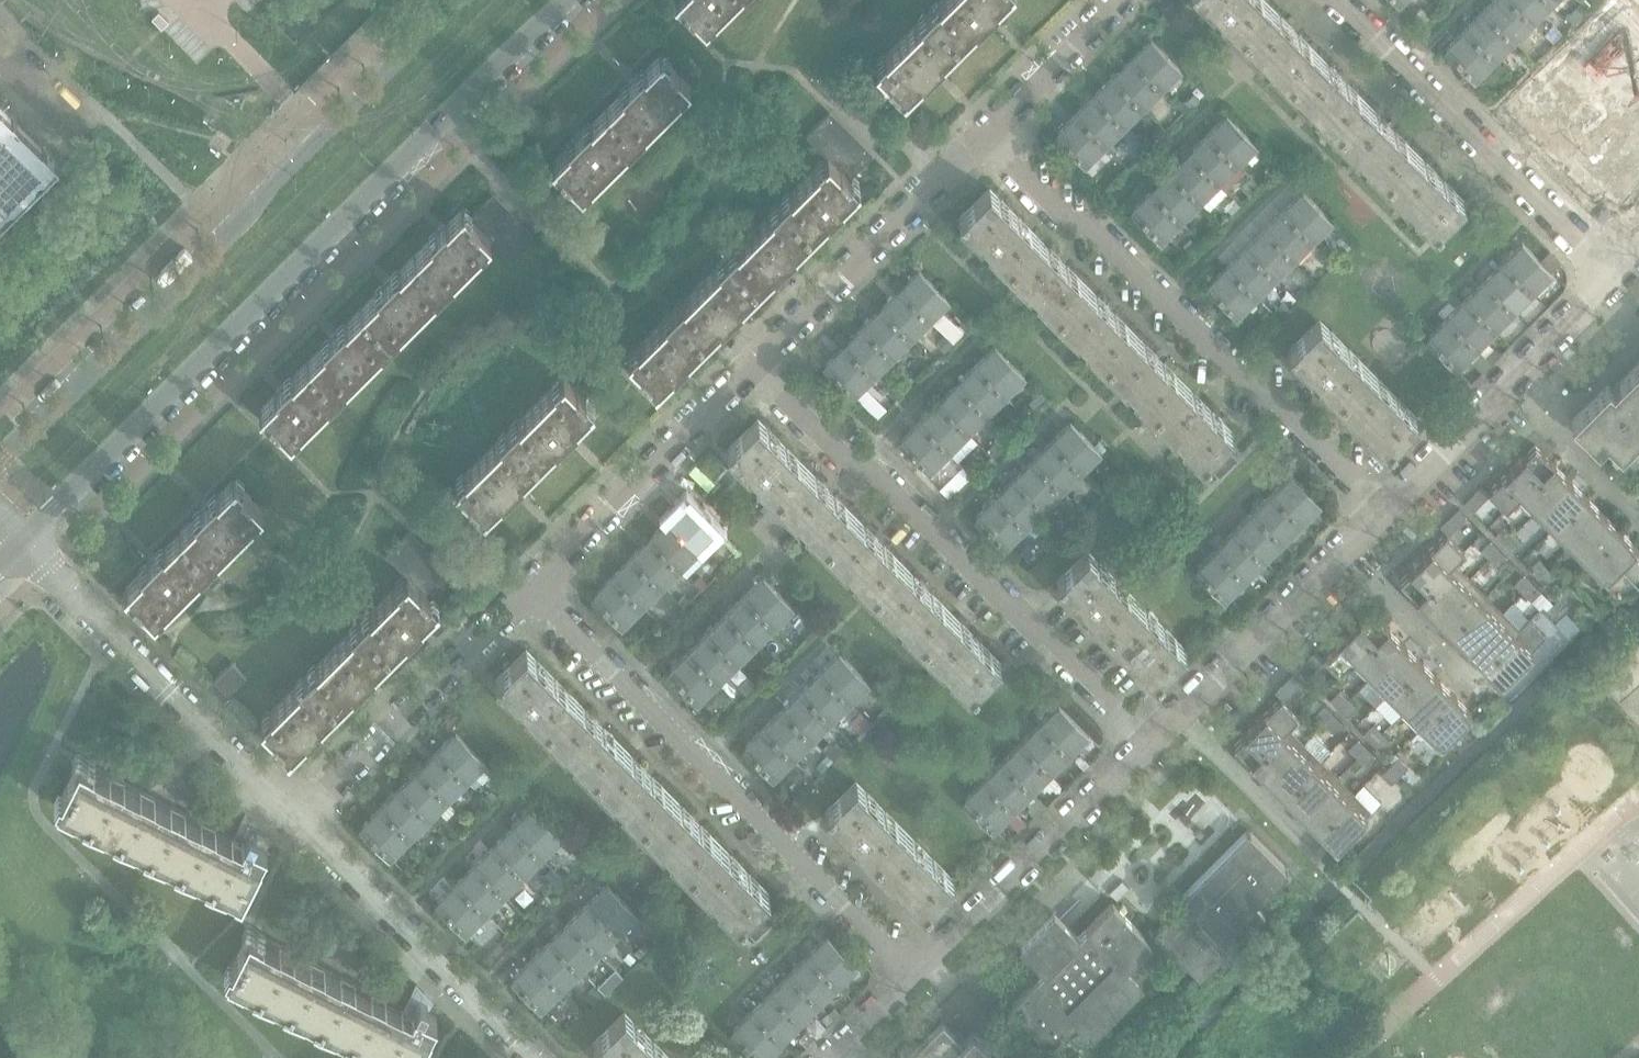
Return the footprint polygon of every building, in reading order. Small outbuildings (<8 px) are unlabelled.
[(691,11),(692,11),(705,24),(729,0),(680,0),(691,11)] [(991,10),(990,10),(1000,0),(941,0),(929,11),(959,41),(981,19),(982,19),(983,18),(991,10)] [(1270,5),(1265,0),(1203,0),(1239,37),(1270,5)] [(1509,0),(1493,0),(1483,10),(1513,39),(1531,21),(1509,0)] [(1548,0),(1509,0),(1531,21),(1550,2),(1548,0)] [(1515,103),(1618,206),(1638,185),(1638,79),(1614,104),(1598,88),(1638,47),(1638,12),(1627,0),(1619,0),(1553,65),(1515,103)] [(1638,12),(1638,0),(1627,0),(1638,12)] [(1577,18),(1586,10),(1578,2),(1569,12),(1577,18)] [(1288,85),(1319,54),(1270,5),(1239,37),(1288,85)] [(1513,39),(1483,10),(1464,29),(1494,58),(1513,39)] [(169,20),(159,11),(153,17),(162,27),(169,20)] [(928,73),(936,65),(937,64),(937,63),(959,41),(929,11),(875,65),(888,78),(887,79),(903,94),(902,94),(904,96),(927,72),(928,73)] [(1562,33),(1552,23),(1543,32),(1553,42),(1562,33)] [(1494,58),(1464,29),(1445,48),(1475,77),(1494,58)] [(1180,68),(1151,38),(1131,58),(1161,87),(1180,68)] [(1598,88),(1614,104),(1638,79),(1638,47),(1598,88)] [(659,113),(690,83),(677,69),(662,54),(662,53),(661,52),(637,76),(637,75),(632,80),(652,100),(649,103),(659,113)] [(1336,134),(1367,102),(1319,54),(1288,85),(1336,134)] [(1161,87),(1131,58),(1113,76),(1142,106),(1161,87)] [(1142,106),(1113,76),(1094,95),(1123,125),(1142,106)] [(659,113),(649,103),(652,100),(632,80),(629,83),(628,84),(628,85),(622,91),(606,107),(636,137),(659,113)] [(1192,108),(1200,100),(1194,93),(1185,101),(1192,108)] [(1123,125),(1094,95),(1075,114),(1105,143),(1123,125)] [(1384,182),(1415,151),(1367,102),(1336,134),(1384,182)] [(0,106),(0,224),(59,165),(0,106)] [(604,168),(636,137),(606,107),(584,129),(583,129),(578,134),(597,153),(593,156),(604,168)] [(816,144),(838,122),(828,112),(806,134),(816,144)] [(1105,143),(1075,114),(1056,133),(1085,162),(1105,143)] [(1256,144),(1226,114),(1222,118),(1208,133),(1237,162),(1256,144)] [(828,156),(849,133),(838,122),(816,144),(828,156)] [(838,166),(860,144),(849,133),(828,156),(838,166)] [(1237,162),(1208,133),(1188,152),(1218,182),(1237,162)] [(604,168),(593,156),(597,153),(578,134),(574,138),(575,138),(551,162),(552,163),(553,163),(568,178),(581,191),(604,168)] [(850,177),(871,156),(860,144),(838,166),(850,177)] [(1433,231),(1464,200),(1415,151),(1384,182),(1433,231)] [(1218,182),(1188,152),(1170,170),(1200,200),(1218,182)] [(834,210),(842,202),(843,201),(842,201),(859,184),(858,182),(856,184),(850,177),(838,166),(828,156),(781,202),(811,232),(833,210),(834,210)] [(1200,200),(1170,170),(1151,190),(1181,219),(1200,200)] [(1258,186),(1252,180),(1248,185),(1254,190),(1258,186)] [(1008,268),(1038,236),(989,187),(958,218),(1008,268)] [(1181,219),(1151,190),(1132,209),(1161,238),(1181,219)] [(1331,220),(1302,190),(1282,210),(1312,239),(1331,220)] [(481,228),(502,206),(491,194),(469,216),(481,228)] [(811,232),(781,202),(728,256),(757,285),(773,270),(779,263),(780,264),(788,256),(789,255),(788,254),(795,248),(811,232)] [(443,285),(480,248),(490,238),(481,228),(469,216),(463,209),(464,208),(463,206),(446,223),(445,223),(437,231),(436,232),(437,232),(414,255),(443,285)] [(490,238),(512,216),(502,206),(481,228),(490,238)] [(1312,239),(1282,210),(1263,229),(1292,259),(1312,239)] [(501,249),(523,227),(512,216),(490,238),(501,249)] [(512,260),(534,238),(523,227),(501,249),(512,260)] [(1292,259),(1263,229),(1246,246),(1275,276),(1292,259)] [(1055,316),(1087,285),(1038,236),(1008,268),(1055,316)] [(1551,272),(1522,242),(1518,246),(1502,262),(1532,291),(1551,272)] [(1275,276),(1246,246),(1227,265),(1256,294),(1275,276)] [(1335,262),(1327,254),(1321,260),(1329,268),(1335,262)] [(443,285),(414,255),(392,277),(392,276),(383,284),(383,285),(383,286),(361,308),(390,338),(443,285)] [(757,285),(728,256),(674,309),(703,339),(726,317),(734,309),(735,308),(735,307),(757,285)] [(1532,291),(1502,262),(1483,280),(1513,310),(1532,291)] [(1256,294),(1227,265),(1207,285),(1237,314),(1256,294)] [(948,299),(919,269),(900,288),(930,317),(948,299)] [(1513,310),(1483,280),(1465,299),(1494,328),(1513,310)] [(1104,364),(1135,333),(1087,285),(1055,316),(1104,364)] [(1299,299),(1307,291),(1300,286),(1293,293),(1299,299)] [(930,317),(900,288),(881,307),(911,336),(930,317)] [(1494,328),(1465,299),(1446,317),(1476,347),(1494,328)] [(1282,316),(1289,308),(1283,302),(1275,309),(1282,316)] [(911,336),(881,307),(862,326),(892,355),(911,336)] [(337,391),(381,347),(390,338),(361,308),(339,330),(338,330),(329,339),(330,339),(307,362),(319,373),(337,391)] [(703,339),(674,309),(627,356),(640,368),(640,369),(655,384),(654,386),(655,387),(672,370),(673,371),(674,370),(682,362),(681,361),(703,339)] [(1476,347),(1446,317),(1427,336),(1457,366),(1476,347)] [(1368,368),(1319,319),(1288,350),(1337,399),(1363,373),(1368,368)] [(538,326),(528,328),(530,338),(540,336),(538,326)] [(892,355),(862,326),(844,344),(873,374),(892,355)] [(953,342),(944,333),(935,342),(944,351),(953,342)] [(1153,413),(1184,382),(1135,333),(1104,364),(1153,413)] [(873,374),(844,344),(824,364),(854,393),(873,374)] [(1024,375),(997,347),(995,345),(975,365),(983,373),(1005,394),(1024,375)] [(337,391),(319,373),(307,362),(285,384),(285,383),(275,392),(276,393),(259,410),(260,411),(262,409),(277,425),(277,424),(290,437),(337,391)] [(1612,389),(1607,384),(1571,421),(1592,442),(1601,434),(1620,453),(1638,434),(1638,362),(1612,389)] [(1005,394),(983,373),(975,365),(957,383),(986,412),(1005,394)] [(1418,417),(1388,388),(1368,368),(1363,373),(1337,399),(1386,448),(1418,417)] [(571,429),(570,428),(593,405),(592,403),(592,404),(585,397),(577,389),(576,389),(563,376),(509,430),(539,460),(561,437),(561,438),(571,429)] [(1233,431),(1184,382),(1153,413),(1202,462),(1204,460),(1222,442),(1233,431)] [(986,412),(957,383),(938,402),(967,431),(986,412)] [(967,431),(938,402),(920,420),(949,449),(967,431)] [(807,467),(758,418),(727,449),(776,498),(807,467)] [(949,449),(920,420),(900,440),(929,469),(949,449)] [(1100,451),(1070,421),(1069,422),(1051,441),(1080,470),(1100,451)] [(508,492),(517,482),(516,482),(539,460),(509,430),(455,484),(468,497),(467,498),(483,513),(482,513),(484,514),(507,491),(508,492)] [(993,454),(1001,445),(996,440),(988,449),(993,454)] [(1080,470),(1051,441),(1032,459),(1062,488),(1080,470)] [(1219,474),(1237,456),(1227,446),(1222,442),(1204,460),(1219,474)] [(1517,497),(1553,462),(1535,443),(1488,490),(1506,509),(1517,497)] [(974,469),(985,459),(978,453),(968,463),(974,469)] [(1062,488),(1032,459),(1014,477),(1043,507),(1062,488)] [(1532,513),(1568,477),(1553,462),(1517,497),(1532,513)] [(824,547),(855,516),(807,467),(776,498),(824,547)] [(1320,503),(1290,473),(1271,492),(1300,522),(1320,503)] [(1043,507),(1014,477),(995,496),(1024,526),(1043,507)] [(1549,529),(1585,494),(1568,477),(1532,513),(1549,529)] [(263,508),(250,495),(235,480),(235,479),(234,478),(210,502),(210,501),(209,502),(201,510),(201,511),(179,533),(208,562),(263,508)] [(1472,511),(1487,496),(1478,487),(1463,502),(1472,511)] [(1300,522),(1271,492),(1252,511),(1282,540),(1300,522)] [(1565,546),(1601,510),(1585,494),(1549,529),(1565,546)] [(1024,526),(995,496),(976,515),(1005,545),(1024,526)] [(717,530),(688,500),(677,511),(667,521),(697,550),(717,530)] [(1452,531),(1467,516),(1458,507),(1443,522),(1452,531)] [(1582,563),(1618,527),(1601,510),(1565,546),(1582,563)] [(1282,540),(1252,511),(1234,529),(1263,559),(1282,540)] [(872,595),(903,564),(855,516),(824,547),(872,595)] [(697,550),(667,521),(649,538),(679,568),(697,550)] [(1503,543),(1513,533),(1505,524),(1495,534),(1503,543)] [(1601,581),(1637,546),(1618,527),(1582,563),(1601,581)] [(1263,559),(1234,529),(1215,548),(1244,577),(1263,559)] [(398,565),(420,544),(408,531),(385,553),(398,565)] [(1417,597),(1453,561),(1464,550),(1446,532),(1399,579),(1417,597)] [(154,617),(208,562),(179,533),(157,555),(156,554),(155,555),(147,564),(124,588),(125,589),(141,604),(154,617)] [(1512,551),(1522,542),(1513,533),(1503,543),(1512,551)] [(679,568),(649,538),(631,557),(660,586),(679,568)] [(1489,558),(1499,548),(1490,539),(1480,549),(1489,558)] [(408,576),(430,554),(420,544),(398,565),(407,575),(408,576)] [(1244,577),(1215,548),(1195,567),(1225,597),(1244,577)] [(1497,566),(1507,557),(1499,548),(1489,558),(1497,566)] [(1137,599),(1087,550),(1056,581),(1106,630),(1137,599)] [(418,586),(440,564),(430,554),(408,576),(418,586)] [(660,586),(631,557),(613,575),(642,605),(660,586)] [(1537,576),(1547,566),(1538,558),(1528,568),(1537,576)] [(1432,612),(1468,576),(1453,561),(1417,597),(1432,612)] [(429,597),(451,574),(440,564),(418,586),(429,597)] [(921,644),(952,613),(903,564),(872,595),(921,644)] [(1546,585),(1556,575),(1547,566),(1537,576),(1546,585)] [(1522,591),(1532,581),(1523,573),(1514,583),(1522,591)] [(692,581),(692,582),(700,590),(701,590),(707,582),(699,574),(692,581)] [(435,603),(429,597),(418,586),(408,576),(407,575),(361,621),(391,650),(412,629),(413,629),(422,620),(422,619),(439,602),(437,601),(435,603)] [(642,605),(613,575),(593,595),(622,624),(642,605)] [(793,606),(763,576),(744,595),(773,625),(793,606)] [(1449,629),(1485,593),(1468,576),(1432,612),(1449,629)] [(1531,600),(1541,590),(1532,581),(1522,591),(1531,600)] [(1568,606),(1580,594),(1571,584),(1559,596),(1568,606)] [(1466,646),(1502,610),(1485,593),(1449,629),(1466,646)] [(773,625),(744,595),(725,614),(754,644),(773,625)] [(684,608),(690,602),(684,596),(678,603),(684,608)] [(1556,618),(1568,606),(1559,596),(1547,608),(1556,618)] [(1155,679),(1186,648),(1137,599),(1106,630),(1127,651),(1133,658),(1155,679)] [(1340,674),(1351,662),(1387,627),(1369,608),(1322,655),(1340,674)] [(1483,662),(1519,626),(1502,610),(1466,646),(1483,662)] [(1001,662),(978,639),(952,613),(921,644),(970,693),(1001,662)] [(754,644),(725,614),(706,632),(736,662),(754,644)] [(359,683),(368,674),(369,673),(368,673),(391,650),(361,621),(307,675),(337,704),(359,682),(359,683)] [(1501,681),(1537,645),(1519,626),(1483,662),(1501,681)] [(1366,678),(1403,642),(1387,627),(1351,662),(1366,678)] [(736,662),(706,632),(688,651),(717,680),(736,662)] [(1383,695),(1419,659),(1403,642),(1366,678),(1383,695)] [(575,698),(526,649),(495,680),(544,729),(575,698)] [(717,680),(688,651),(668,671),(698,700),(717,680)] [(868,682),(839,652),(820,671),(849,700),(868,682)] [(1307,676),(1322,661),(1312,652),(1298,667),(1307,676)] [(1400,711),(1436,675),(1419,659),(1383,695),(1400,711)] [(232,661),(214,679),(228,693),(246,675),(232,661)] [(849,700),(820,671),(801,690),(831,719),(849,700)] [(1287,696),(1301,682),(1292,672),(1277,687),(1287,696)] [(337,704),(307,675),(261,721),(274,734),(273,734),(289,750),(287,751),(288,753),(305,735),(306,736),(307,735),(314,728),(315,727),(314,726),(337,704)] [(1417,728),(1453,692),(1436,675),(1400,711),(1417,728)] [(737,685),(745,694),(753,686),(744,677),(737,685)] [(1338,708),(1348,698),(1339,689),(1329,699),(1338,708)] [(831,719),(801,690),(782,708),(812,738),(831,719)] [(1435,746),(1471,711),(1453,692),(1417,728),(1435,746)] [(1252,762),(1288,726),(1299,715),(1281,697),(1234,744),(1252,762)] [(623,747),(599,723),(575,698),(544,729),(592,778),(623,747)] [(1347,717),(1357,707),(1348,698),(1338,708),(1347,717)] [(1088,733),(1058,704),(1039,724),(1068,753),(1088,733)] [(1323,723),(1333,713),(1324,704),(1314,714),(1323,723)] [(812,738),(782,708),(764,727),(793,756),(812,738)] [(859,711),(849,721),(861,733),(871,723),(859,711)] [(1332,732),(1342,722),(1333,713),(1323,723),(1332,732)] [(1371,741),(1381,732),(1372,723),(1363,733),(1371,741)] [(1068,753),(1039,724),(1020,742),(1050,771),(1068,753)] [(1267,777),(1303,741),(1288,726),(1252,762),(1267,777)] [(793,756),(764,727),(744,746),(773,776),(793,756)] [(485,761),(456,731),(435,751),(465,781),(485,761)] [(1380,750),(1390,740),(1381,732),(1371,741),(1380,750)] [(1357,756),(1366,746),(1358,738),(1348,747),(1357,756)] [(1284,794),(1320,758),(1303,741),(1267,777),(1284,794)] [(1050,771),(1020,742),(1002,760),(1032,789),(1050,771)] [(1365,765),(1375,755),(1366,746),(1357,756),(1365,765)] [(641,826),(672,795),(623,747),(592,778),(641,826)] [(465,781),(435,751),(418,769),(447,798),(465,781)] [(71,764),(76,766),(56,805),(211,883),(234,895),(241,899),(261,859),(259,857),(264,847),(266,848),(267,847),(266,846),(269,840),(262,834),(249,828),(245,836),(236,832),(233,838),(93,768),(96,763),(76,753),(71,764)] [(1408,766),(1398,756),(1390,765),(1400,774),(1408,766)] [(1300,811),(1336,775),(1320,758),(1284,794),(1300,811)] [(1032,789),(1002,760),(983,779),(1013,808),(1032,789)] [(1400,774),(1390,765),(1381,774),(1391,783),(1400,774)] [(447,798),(418,769),(399,788),(428,817),(447,798)] [(1317,827),(1353,792),(1336,775),(1300,811),(1317,827)] [(1013,808),(983,779),(964,798),(993,828),(1013,808)] [(905,830),(856,781),(825,812),(874,861),(905,830)] [(428,817),(399,788),(381,806),(410,835),(428,817)] [(489,804),(498,795),(491,788),(483,797),(489,804)] [(1335,846),(1371,810),(1353,792),(1317,827),(1335,846)] [(720,844),(696,820),(672,795),(641,826),(689,875),(720,844)] [(410,835),(381,806),(361,826),(390,855),(410,835)] [(561,837),(531,807),(527,811),(511,827),(541,857),(561,837)] [(541,857),(511,827),(492,846),(522,875),(541,857)] [(1265,915),(1253,904),(1288,869),(1248,829),(1180,897),(1185,901),(1154,932),(1159,937),(1169,948),(1200,979),(1265,915)] [(954,879),(926,851),(905,830),(874,861),(923,910),(954,879)] [(450,839),(443,832),(436,839),(443,846),(450,839)] [(575,845),(564,835),(559,840),(570,851),(575,845)] [(769,893),(720,844),(689,875),(738,924),(741,921),(759,903),(769,893)] [(522,875),(492,846),(475,863),(504,893),(522,875)] [(423,864),(430,857),(423,851),(417,858),(423,864)] [(409,863),(404,868),(410,875),(416,869),(409,863)] [(504,893),(475,863),(456,883),(485,912),(504,893)] [(485,912),(456,883),(436,902),(466,931),(485,912)] [(636,912),(631,907),(607,883),(587,903),(617,932),(636,912)] [(545,897),(551,891),(545,885),(539,891),(545,897)] [(1169,948),(1159,937),(1153,943),(1150,940),(1112,901),(1086,928),(1079,935),(1054,910),(1020,944),(1045,969),(1038,976),(1037,976),(1011,1002),(1049,1040),(1074,1015),(1091,1032),(1141,981),(1138,979),(1169,948)] [(617,932),(587,903),(569,921),(598,950),(617,932)] [(755,936),(773,918),(759,903),(741,921),(755,936)] [(598,950),(569,921),(550,939),(580,969),(598,950)] [(246,936),(226,976),(390,1057),(417,1057),(431,1029),(429,1028),(434,1018),(436,1019),(437,1017),(423,1010),(430,997),(416,983),(415,983),(405,1003),(403,1008),(263,938),(265,933),(246,924),(241,934),(246,936)] [(856,964),(827,935),(806,955),(836,985),(856,964)] [(580,969),(550,939),(531,958),(561,988),(580,969)] [(638,957),(626,947),(619,955),(630,965),(638,957)] [(836,985),(806,955),(789,973),(818,1002),(836,985)] [(561,988),(531,958),(512,977),(549,1014),(560,1003),(553,996),(561,988)] [(818,1002),(789,973),(769,992),(798,1022),(818,1002)] [(594,1002),(602,994),(596,987),(587,995),(594,1002)] [(798,1022),(769,992),(752,1010),(781,1039),(798,1022)] [(752,1010),(732,1029),(761,1057),(762,1057),(781,1039),(752,1010)] [(624,1012),(593,1043),(609,1057),(671,1057),(624,1012)] [(996,1057),(997,1056),(996,1054),(995,1055),(974,1034),(974,1033),(973,1032),(963,1042),(942,1021),(941,1022),(942,1023),(907,1057),(998,1057),(996,1057)]
